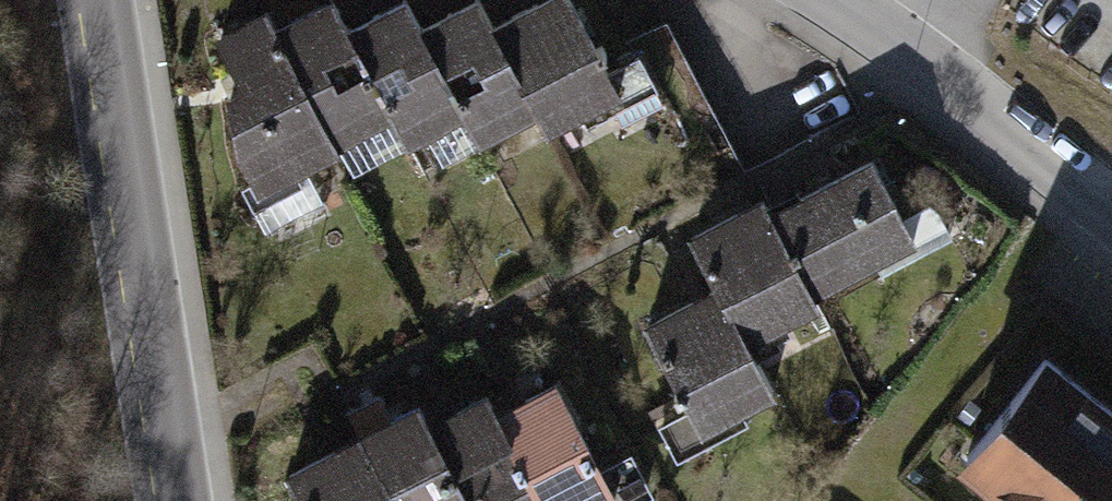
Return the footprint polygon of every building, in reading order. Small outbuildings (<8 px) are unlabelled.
[(269,12),(293,0),(263,0),(269,12)] [(577,144),(647,114),(598,2),(562,17),(529,32),(568,123),(577,144)] [(497,153),(568,123),(529,32),(520,12),(485,27),(450,42),(486,128),(497,153)] [(416,158),(486,128),(450,42),(438,16),(402,31),(368,46),(409,140),(416,158)] [(279,189),(360,155),(313,45),(304,24),(223,59),(266,161),(279,189)] [(362,160),(409,140),(368,46),(359,25),(335,36),(313,45),(362,160)] [(861,182),(797,217),(836,288),(926,239),(886,168),(861,182)] [(753,206),(695,238),(719,282),(753,343),(840,295),(836,288),(797,217),(782,190),(753,206)] [(693,297),(643,325),(694,418),(771,376),(753,343),(719,282),(693,297)] [(1027,351),(945,460),(1000,500),(1111,500),(1111,413),(1027,351)] [(289,480),(300,500),(620,500),(558,385),(536,396),(515,408),(508,394),(447,426),(434,402),(330,458),(289,480)]
